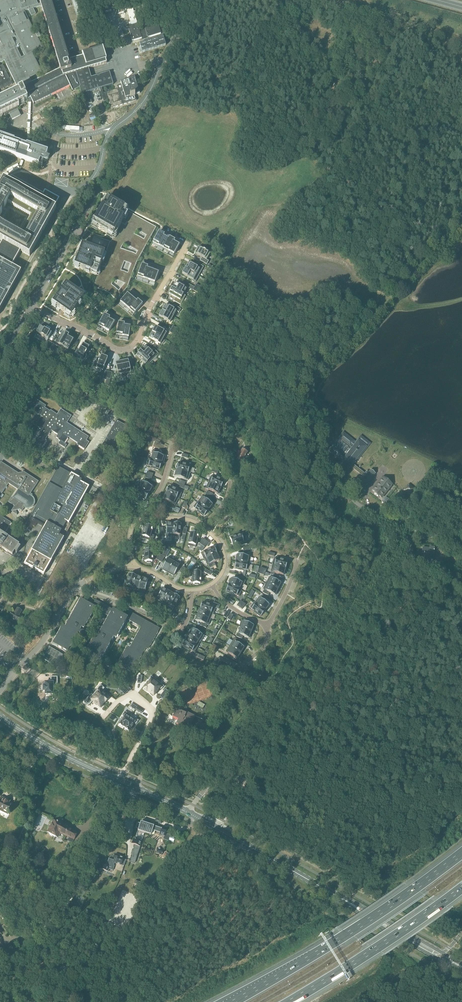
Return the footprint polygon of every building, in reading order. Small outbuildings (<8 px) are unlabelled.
[(142,38),(142,39),(146,38),(147,37),(148,38),(161,34),(159,26),(158,26),(146,30),(145,30),(140,32),(138,24),(128,27),(132,41),(142,38)] [(39,165),(41,158),(44,159),(43,161),(44,161),(45,161),(46,161),(47,160),(48,160),(49,159),(49,158),(46,157),(48,152),(27,144),(26,146),(14,141),(15,140),(0,135),(0,152),(39,165)] [(8,182),(3,179),(3,180),(0,185),(0,240),(3,241),(0,247),(0,309),(8,295),(21,271),(12,266),(20,251),(30,256),(56,208),(54,207),(59,198),(53,195),(49,193),(47,196),(12,176),(8,182)] [(113,237),(128,211),(107,199),(92,226),(113,237)] [(156,227),(128,211),(113,237),(111,242),(110,241),(107,247),(105,254),(97,275),(93,287),(108,292),(116,300),(127,287),(137,262),(156,227)] [(154,239),(152,243),(158,246),(164,235),(159,232),(157,236),(155,239),(154,239)] [(164,235),(158,246),(161,248),(163,249),(169,238),(166,236),(166,237),(164,236),(164,235)] [(169,238),(163,249),(168,252),(175,241),(171,239),(169,239),(170,238),(169,238)] [(175,241),(168,252),(170,253),(174,255),(175,254),(176,251),(180,244),(175,241)] [(105,254),(82,245),(74,266),(97,275),(105,254)] [(198,247),(195,254),(201,257),(200,261),(207,265),(209,261),(206,260),(210,254),(205,252),(206,251),(203,250),(198,247)] [(188,263),(185,269),(199,276),(204,267),(197,263),(195,266),(188,263)] [(139,273),(137,277),(143,279),(147,267),(142,265),(139,273)] [(147,267),(143,279),(149,281),(153,269),(149,268),(148,268),(148,267),(147,267)] [(153,269),(149,281),(155,283),(156,279),(159,271),(153,269)] [(185,269),(182,274),(196,282),(199,276),(185,269)] [(172,288),(172,289),(183,295),(186,289),(175,283),(172,288)] [(52,304),(71,317),(85,297),(66,284),(52,304)] [(170,292),(169,294),(175,298),(173,301),(180,305),(185,296),(183,295),(172,289),(172,288),(170,292)] [(123,299),(120,302),(125,306),(133,297),(128,293),(123,299)] [(133,297),(125,306),(129,310),(138,301),(137,301),(136,300),(136,299),(133,297)] [(138,301),(129,310),(134,314),(137,311),(142,305),(138,301)] [(165,305),(162,310),(173,317),(176,311),(179,313),(181,309),(174,305),(172,309),(165,305)] [(162,310),(159,316),(170,322),(173,317),(162,310)] [(100,322),(98,326),(103,329),(110,318),(104,315),(100,322)] [(110,318),(103,329),(109,332),(111,328),(115,321),(110,318)] [(117,331),(116,336),(122,337),(124,324),(118,323),(117,331)] [(124,324),(122,337),(129,338),(129,333),(130,325),(124,324)] [(40,326),(36,332),(42,335),(41,336),(44,337),(44,336),(48,339),(52,333),(40,326)] [(155,327),(152,332),(163,339),(167,333),(155,327)] [(63,332),(55,346),(61,349),(63,347),(69,335),(66,333),(65,333),(63,332)] [(152,332),(149,338),(160,344),(163,339),(152,332)] [(69,335),(63,347),(68,350),(74,338),(69,335)] [(83,343),(76,355),(85,360),(87,355),(85,354),(87,352),(86,352),(89,347),(83,343)] [(141,351),(140,351),(152,362),(156,357),(159,354),(154,349),(151,352),(145,346),(141,351)] [(138,354),(136,356),(147,366),(152,362),(140,351),(141,351),(140,351),(138,354)] [(95,361),(93,367),(103,371),(108,358),(101,356),(99,361),(98,362),(95,361)] [(128,360),(122,361),(125,374),(131,373),(131,375),(135,374),(133,366),(130,367),(128,360)] [(122,361),(115,363),(119,378),(124,377),(125,376),(125,374),(122,361)] [(29,399),(24,407),(30,411),(37,415),(38,414),(41,416),(40,419),(37,423),(35,421),(33,424),(39,428),(36,433),(33,438),(36,441),(34,444),(41,448),(47,440),(45,440),(51,431),(57,435),(56,438),(58,439),(58,440),(60,441),(58,444),(65,448),(67,445),(64,444),(68,437),(71,439),(73,440),(77,443),(77,444),(84,450),(89,442),(86,440),(89,437),(72,426),(67,423),(72,416),(61,409),(57,414),(51,410),(50,411),(45,408),(46,406),(34,398),(32,401),(29,399)] [(101,447),(105,449),(112,453),(127,426),(116,420),(109,434),(106,439),(101,447)] [(333,446),(330,451),(340,459),(341,457),(344,460),(341,463),(348,468),(350,466),(363,476),(364,474),(352,464),(365,447),(358,441),(355,445),(352,443),(353,442),(343,434),(340,438),(341,438),(340,439),(337,437),(331,444),(334,446),(334,447),(333,446)] [(247,452),(242,449),(236,460),(242,463),(247,452)] [(151,460),(161,463),(162,460),(163,461),(164,457),(163,457),(164,456),(158,455),(159,452),(153,450),(152,453),(153,453),(151,460)] [(148,459),(146,465),(155,468),(155,469),(158,470),(159,469),(160,470),(162,463),(161,463),(151,460),(148,459)] [(2,494),(9,483),(18,490),(17,491),(17,492),(13,497),(12,497),(8,502),(14,506),(11,511),(11,512),(20,510),(22,511),(25,507),(26,508),(28,508),(29,508),(31,507),(32,507),(33,505),(34,504),(34,502),(34,501),(33,499),(33,498),(31,496),(29,495),(39,482),(23,472),(21,475),(1,462),(0,463),(0,493),(2,494)] [(177,464),(176,468),(177,469),(177,470),(190,473),(190,474),(192,467),(183,465),(183,464),(180,463),(180,464),(178,463),(178,464),(177,464)] [(45,528),(25,564),(43,574),(63,538),(59,536),(67,522),(68,523),(75,511),(88,487),(80,483),(82,480),(58,467),(27,523),(34,527),(36,523),(45,528)] [(175,472),(174,476),(175,476),(175,477),(188,480),(190,473),(177,470),(176,473),(175,472)] [(362,480),(360,483),(365,487),(375,474),(370,470),(369,472),(367,471),(364,474),(363,476),(360,479),(362,480)] [(211,476),(208,482),(209,482),(221,487),(221,488),(221,487),(222,487),(224,483),(223,483),(224,482),(223,482),(223,481),(220,479),(220,480),(211,476)] [(382,478),(372,490),(375,492),(374,494),(378,497),(379,495),(382,498),(391,486),(382,478)] [(137,487),(149,494),(149,493),(150,491),(151,491),(153,488),(152,488),(152,487),(141,481),(137,487)] [(209,482),(206,488),(217,494),(218,494),(219,494),(220,491),(219,490),(221,488),(221,487),(209,482)] [(405,490),(405,491),(405,490),(410,494),(409,494),(410,495),(410,494),(413,490),(414,490),(414,489),(413,489),(409,486),(409,485),(408,486),(409,486),(405,490)] [(169,487),(166,493),(178,498),(178,499),(179,499),(182,493),(173,489),(173,488),(170,486),(170,487),(169,487)] [(137,487),(134,493),(142,497),(141,498),(144,500),(145,499),(146,499),(149,494),(149,493),(149,494),(137,487)] [(164,495),(162,499),(163,499),(163,500),(164,500),(164,501),(167,503),(168,502),(175,505),(178,499),(178,498),(166,493),(165,496),(164,495)] [(340,496),(333,505),(338,510),(346,501),(340,496)] [(198,502),(197,503),(208,511),(208,510),(210,508),(211,509),(213,506),(212,505),(212,504),(202,497),(198,502)] [(197,502),(193,507),(201,513),(200,514),(203,516),(204,515),(204,516),(208,511),(208,510),(208,511),(197,503),(198,502),(197,502)] [(8,554),(14,558),(21,547),(10,540),(11,539),(11,538),(8,536),(7,536),(7,537),(6,538),(3,536),(11,523),(2,517),(2,516),(0,514),(0,548),(8,552),(7,553),(8,553),(8,554)] [(167,523),(166,537),(173,537),(174,537),(174,524),(171,524),(171,523),(167,522),(167,524),(167,523)] [(173,537),(180,538),(180,528),(181,528),(181,525),(180,525),(180,524),(174,523),(174,524),(174,537),(173,537)] [(143,535),(142,539),(152,542),(154,536),(151,535),(150,535),(151,534),(152,531),(153,530),(152,530),(153,527),(151,527),(151,526),(151,525),(148,524),(148,525),(146,525),(146,526),(144,532),(143,532),(142,535),(143,535)] [(189,539),(188,542),(189,543),(188,546),(193,547),(195,548),(198,537),(198,536),(198,534),(197,533),(197,532),(193,532),(193,533),(191,532),(190,539),(189,539)] [(231,540),(230,540),(231,544),(232,544),(232,545),(235,544),(235,545),(236,545),(236,544),(240,543),(241,546),(247,544),(244,534),(240,535),(240,534),(237,535),(237,536),(230,538),(231,540)] [(144,551),(144,555),(145,555),(145,562),(147,562),(147,563),(150,563),(150,562),(152,562),(152,559),(153,559),(153,558),(152,558),(152,547),(145,547),(145,551),(144,551)] [(210,550),(201,553),(204,559),(216,553),(216,554),(217,554),(214,548),(213,548),(213,547),(209,549),(210,550)] [(216,553),(204,559),(207,566),(208,565),(210,568),(216,566),(214,563),(219,560),(220,559),(219,556),(218,556),(216,554),(216,553)] [(237,555),(236,558),(237,559),(236,561),(236,562),(243,563),(249,564),(251,557),(238,554),(238,555),(237,555)] [(164,564),(162,567),(163,568),(162,569),(163,569),(162,570),(165,571),(165,570),(168,572),(175,560),(169,557),(165,564),(164,564)] [(274,558),(272,565),(273,565),(273,564),(285,568),(286,569),(287,562),(286,562),(287,561),(286,561),(283,560),(283,561),(274,558)] [(175,560),(168,572),(171,574),(173,576),(174,575),(181,564),(175,560)] [(236,561),(235,568),(236,568),(236,569),(239,570),(239,569),(244,570),(243,571),(242,576),(245,576),(246,570),(249,571),(250,564),(249,564),(243,563),(236,562),(236,561)] [(273,565),(270,572),(283,575),(284,575),(285,572),(284,571),(285,568),(273,564),(273,565)] [(192,573),(192,576),(193,576),(193,584),(195,584),(195,585),(198,585),(198,584),(200,584),(200,581),(201,581),(201,580),(200,580),(200,569),(193,569),(193,573),(192,573)] [(129,579),(126,588),(132,590),(132,589),(136,576),(130,574),(130,575),(128,575),(127,578),(129,579)] [(136,576),(132,589),(138,591),(141,578),(142,577),(139,576),(139,577),(136,576)] [(269,577),(266,583),(278,589),(279,586),(280,587),(282,584),(281,583),(269,577)] [(141,578),(138,591),(144,593),(148,580),(148,579),(145,578),(145,579),(141,578)] [(229,585),(241,591),(241,590),(245,581),(240,578),(238,581),(232,578),(232,579),(231,578),(229,582),(230,582),(229,585)] [(264,590),(263,593),(268,596),(270,593),(275,595),(276,595),(277,592),(276,592),(278,589),(266,583),(263,589),(264,590)] [(229,585),(226,591),(227,591),(227,592),(230,594),(230,593),(239,597),(242,591),(241,590),(241,591),(229,585)] [(157,592),(154,597),(157,599),(156,600),(162,603),(169,592),(166,590),(167,589),(164,588),(163,589),(163,588),(160,593),(157,592)] [(169,592),(162,603),(167,606),(174,595),(171,593),(172,592),(169,591),(169,592)] [(167,606),(167,607),(172,610),(177,602),(178,602),(180,599),(179,599),(180,598),(174,594),(174,595),(167,606)] [(254,603),(265,611),(267,609),(270,606),(269,606),(269,605),(265,602),(267,599),(262,595),(260,598),(259,597),(254,603)] [(60,629),(52,643),(68,652),(78,632),(79,633),(87,633),(89,634),(90,634),(99,634),(100,632),(99,631),(91,631),(89,630),(89,631),(80,630),(83,624),(86,625),(95,609),(96,607),(92,605),(80,599),(63,630),(60,629)] [(95,600),(92,605),(96,607),(95,609),(109,616),(100,632),(99,634),(95,641),(93,639),(85,654),(100,662),(115,634),(118,636),(127,619),(128,618),(124,616),(113,609),(95,600)] [(202,603),(200,609),(206,611),(211,613),(213,614),(215,608),(218,609),(218,608),(219,608),(220,605),(212,602),(211,605),(211,606),(207,605),(207,604),(204,602),(203,603),(202,603)] [(254,602),(250,608),(257,613),(257,614),(260,617),(260,616),(261,616),(265,611),(254,603),(254,602)] [(21,611),(17,609),(14,614),(12,612),(10,617),(18,621),(20,617),(18,616),(21,611)] [(198,611),(197,614),(198,614),(211,619),(213,614),(211,613),(206,611),(200,609),(199,612),(198,611)] [(160,628),(127,610),(124,616),(128,618),(127,619),(141,627),(127,651),(125,650),(117,664),(132,673),(148,645),(150,646),(160,628)] [(196,617),(195,620),(196,620),(196,621),(201,623),(200,626),(206,628),(207,625),(208,626),(211,619),(198,614),(197,617),(196,617)] [(241,620),(239,627),(241,628),(251,632),(252,629),(253,629),(254,626),(253,626),(254,625),(241,620)] [(237,633),(236,637),(242,639),(243,636),(248,638),(249,638),(250,638),(251,635),(250,635),(251,632),(241,628),(239,634),(237,633)] [(191,632),(189,635),(198,641),(199,640),(201,642),(204,636),(203,635),(205,633),(199,629),(198,632),(193,629),(192,629),(190,631),(191,632)] [(186,640),(197,647),(201,642),(199,640),(198,641),(189,635),(188,634),(187,637),(188,637),(186,640)] [(235,638),(229,646),(240,653),(242,651),(243,651),(245,649),(244,648),(244,647),(238,644),(240,641),(235,638)] [(186,639),(182,645),(183,645),(183,646),(186,648),(186,647),(194,652),(198,647),(197,647),(186,640),(186,639)] [(229,646),(226,652),(237,659),(238,659),(240,657),(239,656),(240,653),(229,646)] [(48,648),(42,660),(57,669),(60,663),(55,660),(58,654),(48,648)] [(218,658),(215,664),(225,669),(225,670),(226,669),(228,670),(229,669),(230,669),(231,666),(230,665),(231,664),(224,661),(225,660),(221,658),(221,659),(218,658)] [(151,676),(148,680),(150,681),(144,689),(147,691),(149,692),(157,681),(151,676)] [(45,694),(53,694),(53,685),(57,685),(57,677),(50,677),(50,682),(45,682),(45,686),(43,686),(43,691),(45,691),(45,694)] [(164,686),(157,681),(149,692),(151,693),(150,694),(152,696),(153,695),(154,696),(159,689),(161,690),(164,686)] [(100,684),(96,689),(97,690),(93,694),(104,703),(105,702),(108,699),(101,693),(105,688),(100,684)] [(123,687),(125,690),(123,693),(125,695),(128,691),(128,692),(131,689),(126,684),(123,687)] [(85,701),(89,706),(93,701),(99,708),(104,703),(93,694),(89,698),(89,697),(85,701)] [(181,711),(182,707),(178,705),(173,715),(172,714),(171,716),(169,715),(166,721),(176,726),(176,723),(185,727),(186,724),(191,726),(195,716),(187,712),(186,713),(181,711)] [(125,717),(119,726),(123,728),(123,727),(125,728),(132,716),(125,712),(123,716),(125,717)] [(132,716),(125,728),(126,729),(126,730),(129,732),(135,724),(137,725),(139,721),(132,716)] [(0,798),(0,811),(8,814),(8,813),(9,812),(12,808),(11,807),(12,806),(9,805),(11,801),(8,800),(8,799),(5,798),(1,796),(0,798)] [(53,820),(46,832),(58,838),(60,834),(68,838),(73,840),(74,840),(78,832),(66,826),(58,821),(57,822),(53,820)] [(137,824),(135,827),(136,829),(138,829),(137,831),(138,831),(144,833),(146,834),(151,835),(151,834),(154,835),(155,831),(160,833),(159,835),(164,836),(163,839),(168,841),(170,835),(165,834),(167,828),(162,827),(161,829),(146,824),(142,822),(141,822),(140,823),(140,824),(138,823),(137,824)] [(132,855),(130,862),(134,863),(140,847),(141,842),(144,833),(138,831),(137,831),(135,839),(133,839),(133,840),(132,840),(133,840),(132,843),(132,842),(131,843),(132,843),(132,844),(134,845),(131,854),(132,855)] [(99,868),(99,869),(100,869),(102,870),(106,871),(107,871),(108,872),(109,869),(113,871),(114,866),(115,866),(114,865),(115,863),(116,863),(124,866),(126,860),(125,860),(123,859),(124,857),(115,854),(114,858),(114,860),(112,859),(111,859),(109,858),(107,863),(106,866),(105,866),(100,864),(100,865),(99,868)] [(36,877),(33,881),(43,887),(46,884),(36,877)] [(0,913),(0,914),(7,920),(9,917),(2,911),(0,913)]
